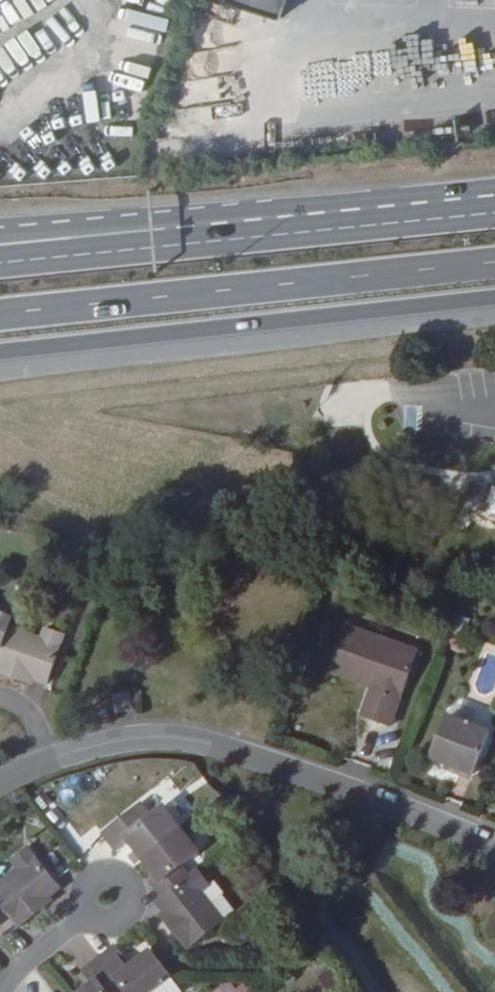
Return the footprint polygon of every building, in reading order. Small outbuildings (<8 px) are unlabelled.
[(227,0),(282,18),(288,0),(228,0),(227,0)] [(14,618),(0,613),(0,651),(2,652),(0,656),(0,674),(28,683),(29,679),(47,685),(65,634),(46,627),(43,636),(11,626),(14,618)] [(420,651),(348,624),(332,665),(379,683),(366,717),(391,727),(420,651)] [(130,692),(115,694),(117,711),(132,710),(130,692)] [(448,714),(432,756),(474,774),(491,732),(448,714)] [(115,851),(127,842),(153,876),(148,880),(162,898),(156,903),(166,918),(163,920),(186,949),(223,921),(202,893),(211,887),(199,870),(190,877),(181,866),(197,854),(160,805),(149,814),(140,802),(100,832),(115,851)] [(0,936),(4,941),(20,930),(22,933),(50,911),(46,905),(63,893),(30,850),(11,864),(19,874),(0,887),(0,936)] [(171,975),(150,949),(128,966),(122,959),(125,956),(115,944),(83,969),(93,981),(79,991),(151,991),(171,975)] [(229,976),(211,991),(243,991),(229,976)]
